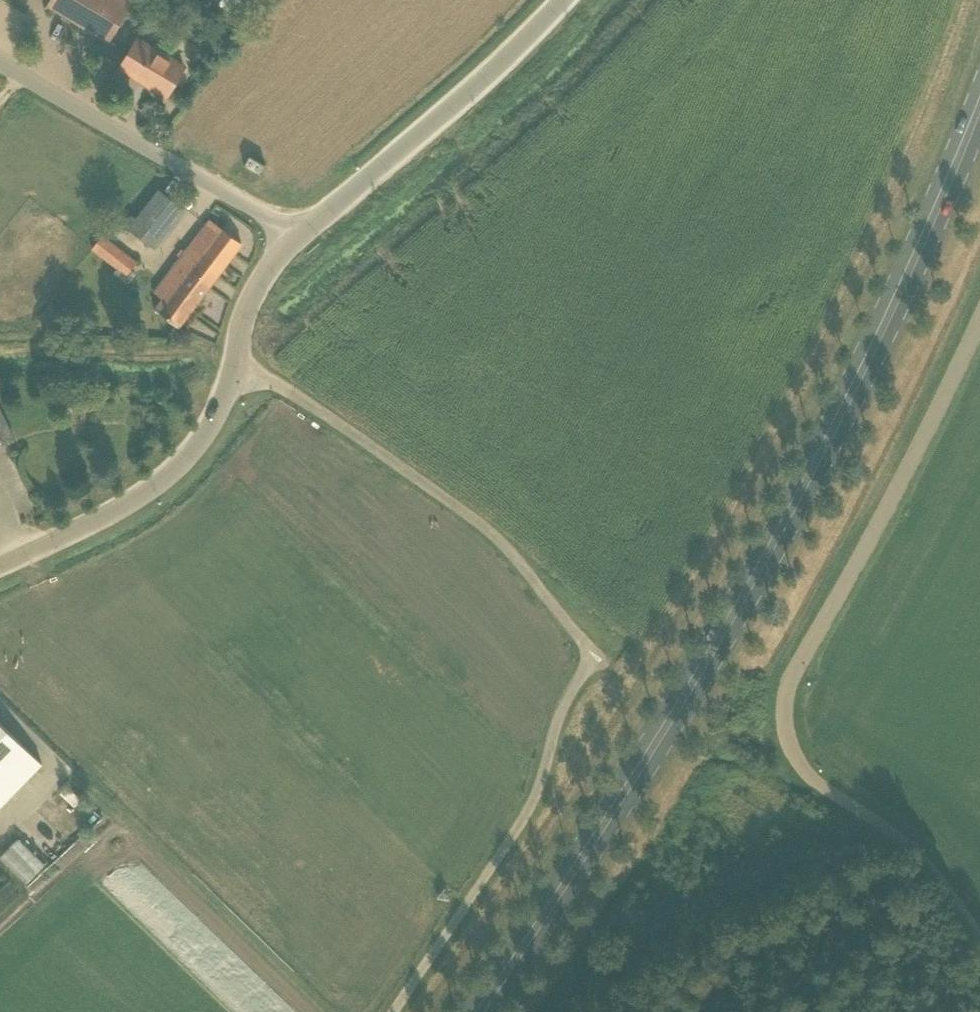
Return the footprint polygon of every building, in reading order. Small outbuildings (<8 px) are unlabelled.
[(131,5),(133,0),(50,0),(47,6),(109,42),(131,5)] [(236,48),(244,36),(235,30),(227,41),(236,48)] [(215,43),(212,34),(205,37),(208,45),(215,43)] [(138,38),(120,68),(166,96),(184,66),(138,38)] [(249,156),(244,165),(260,174),(266,165),(249,156)] [(182,214),(154,191),(126,226),(154,248),(182,214)] [(155,309),(178,326),(178,327),(242,243),(210,219),(155,291),(163,298),(155,309)] [(103,236),(92,250),(127,277),(138,263),(103,236)] [(42,763),(0,723),(0,807),(42,763)] [(44,863),(19,836),(0,853),(0,855),(24,881),(44,863)]
